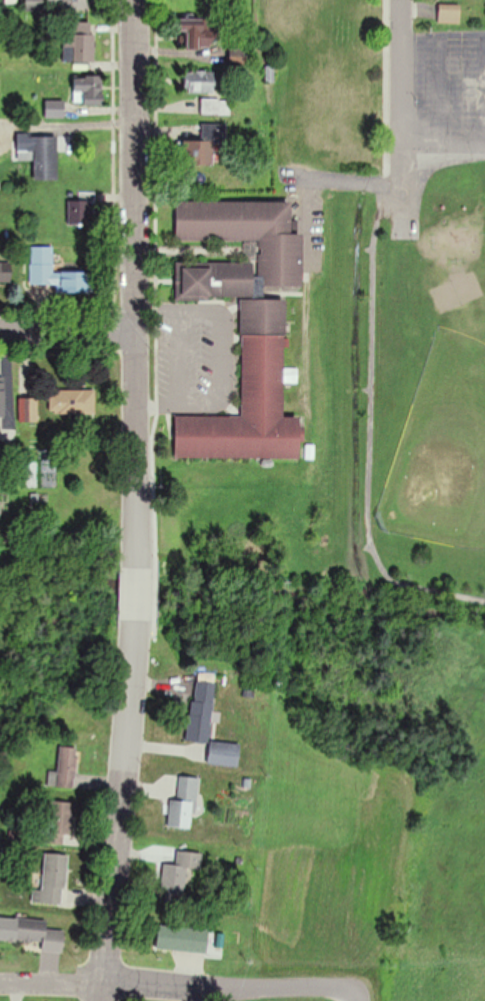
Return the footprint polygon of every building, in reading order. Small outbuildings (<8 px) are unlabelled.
[(27,10),(40,11),(40,0),(27,0),(27,10)] [(46,13),(87,13),(87,0),(46,0),(46,13)] [(180,34),(186,34),(186,49),(219,48),(218,19),(179,19),(180,34)] [(62,62),(92,62),(92,23),(62,23),(62,62)] [(248,63),(248,50),(230,50),(230,63),(248,63)] [(185,71),(185,92),(220,92),(220,71),(185,71)] [(102,104),(102,76),(73,76),(73,104),(102,104)] [(230,114),(230,99),(201,99),(201,114),(230,114)] [(218,165),(219,123),(200,123),(200,141),(180,140),(180,164),(218,165)] [(56,136),(28,136),(28,125),(16,125),(16,150),(33,150),(33,180),(56,180),(56,136)] [(68,198),(68,225),(92,225),(92,198),(68,198)] [(291,202),(176,200),(175,241),(257,242),(257,263),(175,262),(175,298),(242,299),(240,416),(175,415),(175,457),(301,459),(301,417),(283,417),(284,382),(296,382),(296,369),(284,369),(285,297),(302,297),(303,234),(291,234),(291,202)] [(29,290),(87,290),(87,272),(52,272),(52,247),(29,247),(29,290)] [(10,258),(0,258),(0,283),(10,283),(10,258)] [(49,414),(94,414),(94,390),(49,390),(49,414)] [(18,422),(37,422),(37,397),(18,397),(18,422)] [(208,762),(237,765),(239,742),(210,740),(215,682),(192,680),(187,740),(210,742),(208,762)] [(76,746),(59,745),(57,771),(48,771),(48,786),(74,787),(76,746)] [(168,826),(194,827),(196,776),(178,775),(177,799),(169,798),(168,826)] [(46,843),(70,844),(72,801),(48,800),(46,843)] [(194,850),(176,850),(176,863),(162,863),(162,893),(194,893),(194,850)] [(66,853),(44,851),(41,889),(32,888),(31,902),(62,904),(66,853)] [(47,918),(15,917),(14,940),(42,941),(41,950),(63,951),(64,930),(46,929),(47,918)] [(206,952),(208,928),(157,924),(156,948),(206,952)]
